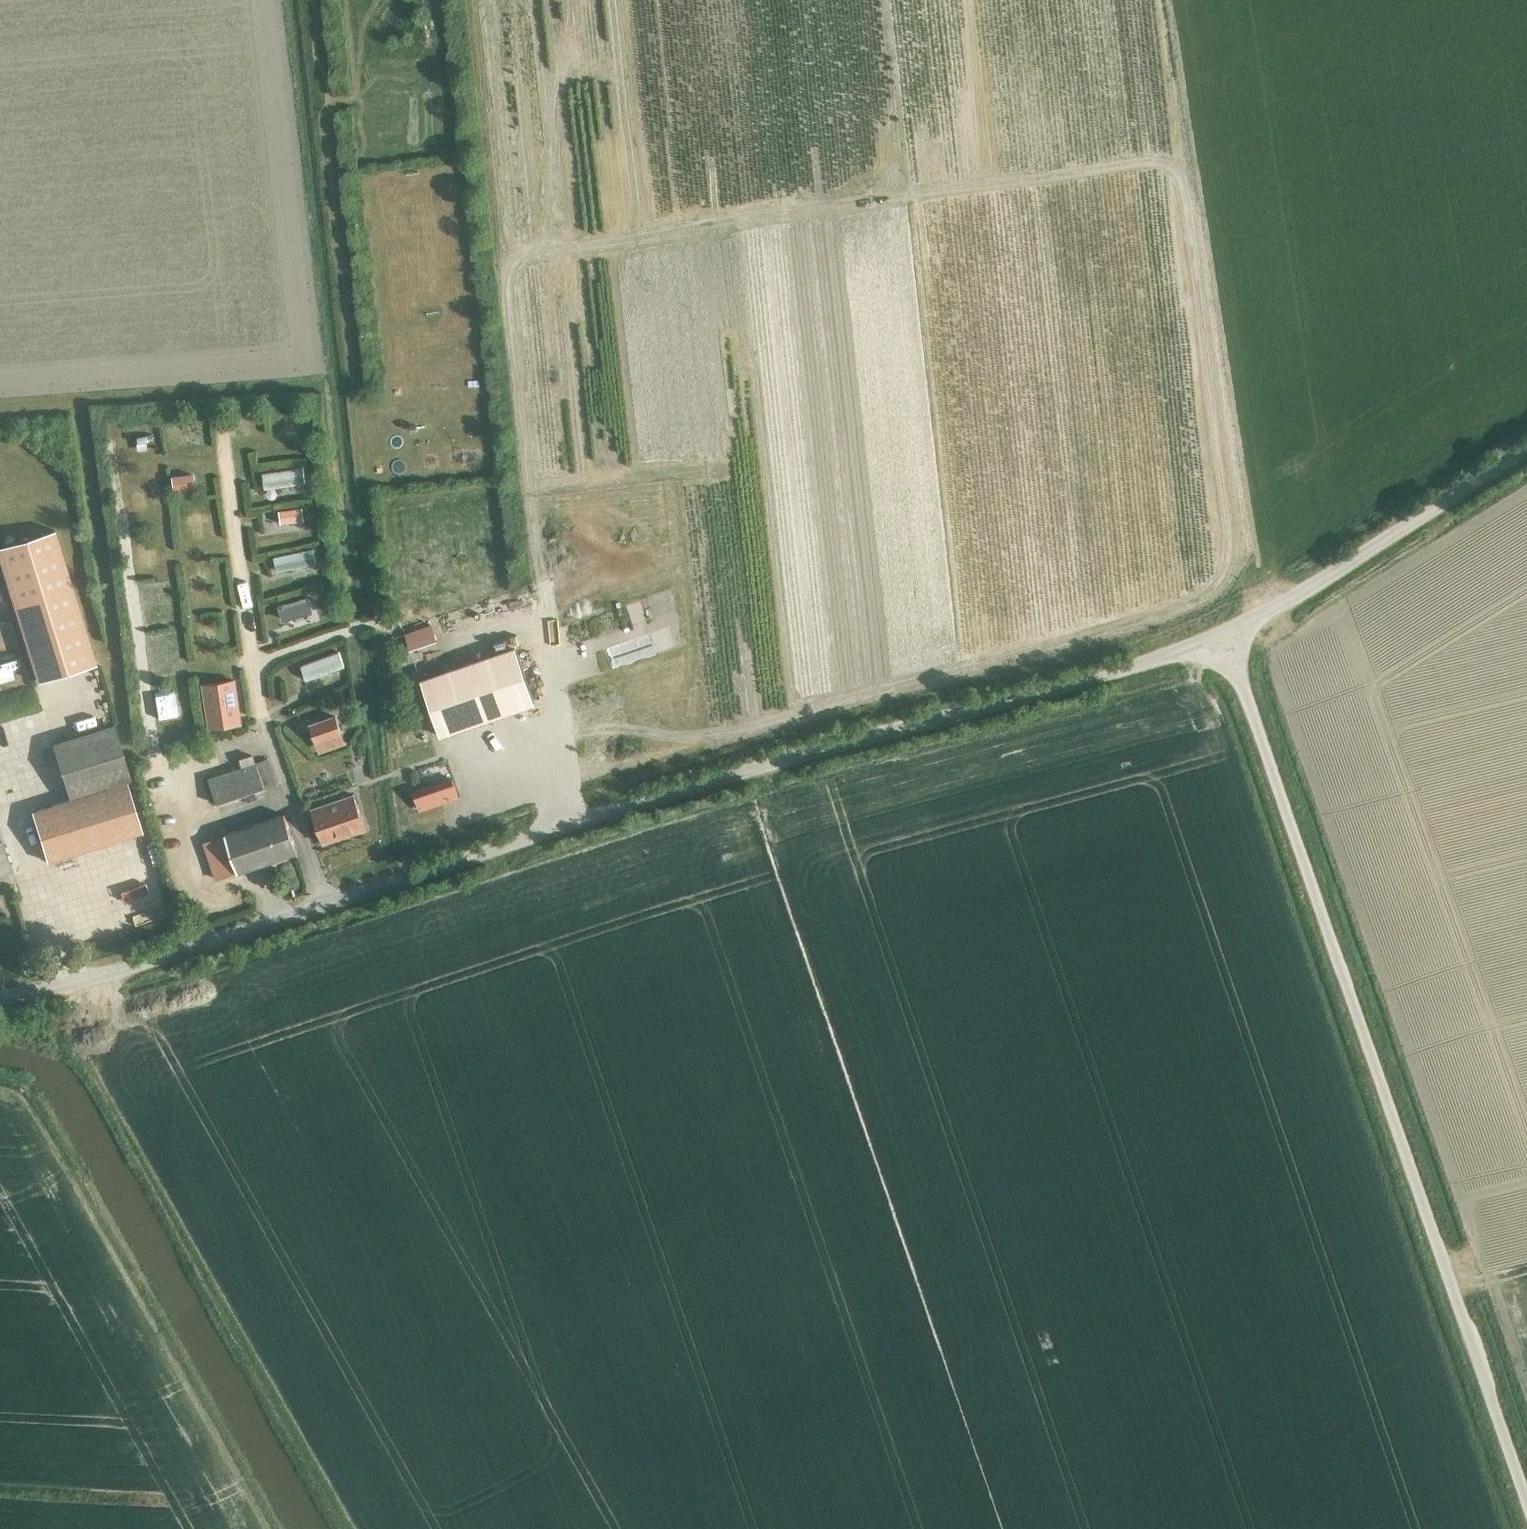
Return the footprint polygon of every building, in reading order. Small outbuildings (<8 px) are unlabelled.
[(192,473),(170,476),(172,489),(194,486),(192,473)] [(0,546),(0,559),(38,681),(95,663),(54,529),(0,546)] [(431,624),(405,633),(410,648),(436,639),(431,624)] [(515,646),(421,678),(440,735),(534,702),(515,646)] [(234,679),(202,684),(209,727),(241,722),(234,679)] [(344,741),(335,715),(310,723),(316,741),(329,736),(333,746),(344,741)] [(68,799),(31,810),(47,861),(142,831),(126,780),(130,779),(114,725),(51,744),(68,799)] [(217,803),(276,782),(268,758),(208,778),(217,803)] [(312,809),(323,843),(365,830),(354,795),(312,809)] [(224,832),(236,871),(297,852),(284,813),(224,832)]
